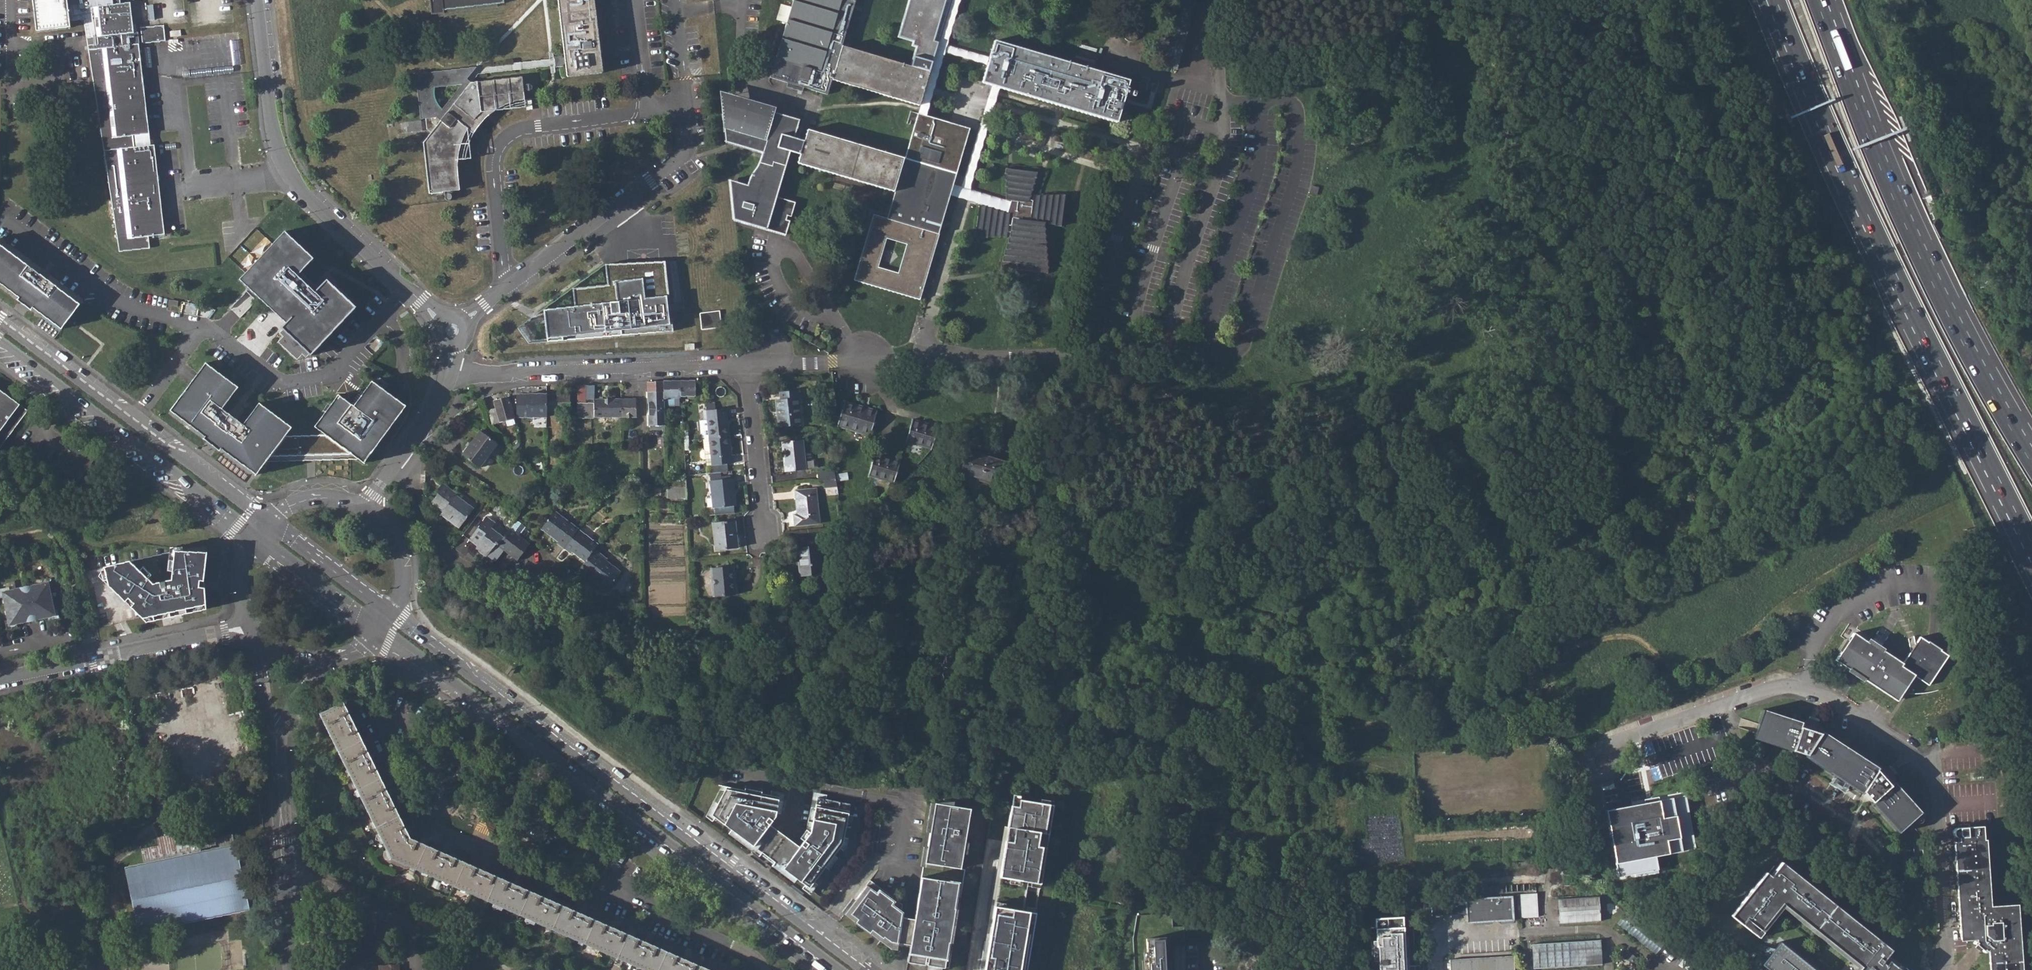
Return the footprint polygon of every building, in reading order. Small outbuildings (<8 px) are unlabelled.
[(71,0),(34,0),(38,28),(72,23),(71,17),(73,16),(71,0)] [(117,249),(151,245),(149,233),(165,231),(154,141),(135,143),(134,132),(150,130),(143,72),(139,41),(125,43),(123,29),(136,27),(132,0),(123,0),(120,0),(71,0),(73,16),(86,15),(88,34),(98,33),(99,40),(91,41),(117,249)] [(150,20),(204,14),(203,0),(148,0),(150,20)] [(504,4),(504,0),(429,0),(431,15),(444,14),(444,11),(504,4)] [(568,78),(602,73),(593,0),(558,0),(565,57),(560,58),(560,56),(550,58),(552,68),(563,67),(562,64),(566,64),(568,78)] [(788,24),(771,78),(827,96),(832,79),(920,107),(953,0),(910,0),(899,37),(913,41),(912,46),(917,47),(910,66),(843,46),(857,0),(794,0),(792,9),(783,6),(779,21),(788,24)] [(232,8),(217,10),(219,23),(234,21),(232,8)] [(142,27),(144,45),(172,42),(170,25),(142,27)] [(240,31),(209,35),(213,65),(227,63),(228,69),(244,67),(240,31)] [(996,42),(992,58),(988,67),(983,85),(1120,123),(1132,80),(996,42)] [(444,200),(447,202),(450,202),(451,200),(447,193),(457,191),(456,170),(458,152),(462,137),(473,121),(477,125),(478,123),(488,113),(495,108),(502,104),(526,98),(524,91),(528,90),(529,93),(533,92),(534,87),(530,83),(524,84),(523,77),(473,85),(469,89),(469,84),(463,81),(474,67),(413,76),(419,122),(425,122),(426,135),(433,139),(423,151),(430,197),(443,195),(444,200)] [(1164,97),(1167,83),(1148,78),(1145,92),(1164,97)] [(802,119),(730,97),(732,141),(765,150),(763,159),(755,171),(750,183),(734,178),(736,218),(785,234),(790,220),(786,220),(787,215),(791,216),(796,202),(777,196),(791,152),(802,155),(799,164),(894,194),(904,159),(810,130),(807,141),(801,139),(804,130),(799,129),(802,119)] [(894,194),(898,195),(890,220),(876,216),(854,282),(921,302),(953,196),(956,188),(973,130),(919,115),(905,160),(904,159),(894,194)] [(1012,201),(1011,205),(1009,212),(1008,216),(980,207),(977,238),(1007,237),(1008,233),(1013,233),(1007,264),(1019,266),(1018,270),(1031,270),(1031,267),(1049,269),(1044,225),(1037,223),(1039,219),(1063,227),(1067,197),(1035,197),(1034,201),(1027,200),(1036,173),(1006,169),(1009,201),(1012,201)] [(1011,205),(956,188),(953,196),(1009,212),(1011,205)] [(286,228),(241,277),(270,304),(281,305),(292,315),(283,325),(313,353),(358,304),(328,276),(316,289),(299,273),(315,255),(286,228)] [(63,330),(81,306),(0,246),(0,282),(63,330)] [(606,272),(664,264),(664,262),(605,265),(606,272)] [(547,342),(672,331),(664,264),(606,272),(607,286),(572,289),(574,307),(544,309),(547,342)] [(247,291),(231,306),(240,315),(256,299),(247,291)] [(547,342),(544,309),(517,329),(528,343),(547,342)] [(700,315),(701,332),(722,329),(720,312),(700,315)] [(172,410),(258,474),(273,455),(354,451),(367,461),(409,402),(374,377),(356,402),(340,391),(317,425),(328,433),(311,433),(288,434),(293,427),(260,402),(245,423),(224,408),(239,387),(207,363),(172,410)] [(664,382),(664,399),(692,398),(691,380),(664,382)] [(648,382),(650,426),(665,426),(664,399),(664,382),(648,382)] [(577,389),(578,405),(594,405),(594,402),(594,388),(577,389)] [(28,409),(0,389),(0,447),(28,409)] [(775,401),(778,427),(800,425),(796,391),(779,394),(780,400),(775,401)] [(518,396),(518,419),(550,418),(549,412),(570,412),(570,394),(518,396)] [(487,412),(493,426),(515,420),(508,397),(494,401),(497,410),(487,412)] [(620,401),(594,402),(594,405),(578,405),(578,420),(621,418),(620,401)] [(621,418),(636,418),(636,401),(620,401),(621,418)] [(705,412),(707,441),(727,439),(724,410),(715,412),(714,402),(700,403),(701,412),(705,412)] [(836,427),(871,438),(879,412),(854,405),(852,411),(843,408),(836,427)] [(906,443),(932,452),(938,429),(913,420),(906,443)] [(499,448),(481,435),(465,459),(484,473),(499,448)] [(727,439),(707,441),(702,442),(704,451),(699,452),(698,458),(700,463),(703,462),(708,461),(709,468),(710,476),(718,475),(726,474),(726,464),(730,464),(727,439)] [(781,442),(784,471),(804,469),(801,440),(781,442)] [(962,477),(990,485),(991,480),(1001,483),(1007,462),(985,456),(984,460),(974,457),(976,453),(969,451),(962,477)] [(867,478),(892,485),(898,463),(873,455),(867,478)] [(833,470),(821,472),(823,482),(835,480),(833,470)] [(734,507),(731,478),(731,473),(726,474),(718,475),(710,476),(709,476),(712,509),(714,509),(714,518),(732,515),(731,507),(734,507)] [(666,489),(684,490),(683,479),(665,479),(666,489)] [(824,490),(836,488),(835,480),(823,482),(824,490)] [(433,503),(444,512),(445,511),(451,515),(446,521),(460,530),(474,512),(456,498),(458,496),(444,485),(438,493),(439,495),(433,503)] [(684,490),(666,489),(666,499),(684,499),(684,490)] [(795,516),(796,528),(820,525),(816,490),(796,493),(799,514),(795,516)] [(441,516),(446,521),(451,515),(445,511),(444,512),(441,516)] [(556,546),(564,552),(578,533),(554,514),(541,530),(559,543),(556,546)] [(499,549),(504,541),(492,531),(497,526),(487,519),(470,542),(478,548),(475,551),(486,559),(496,546),(499,549)] [(512,531),(521,538),(528,528),(518,522),(512,531)] [(711,525),(714,553),(736,551),(732,523),(711,525)] [(504,541),(499,549),(518,562),(531,545),(521,538),(512,531),(504,541)] [(573,553),(585,563),(594,550),(595,549),(597,546),(578,533),(564,552),(570,556),(573,553)] [(798,549),(802,577),(822,574),(819,546),(798,549)] [(204,580),(207,552),(175,550),(105,567),(109,586),(146,622),(206,609),(205,588),(198,587),(199,580),(204,580)] [(585,563),(577,572),(586,578),(587,579),(589,576),(597,582),(596,583),(600,587),(606,590),(607,589),(608,590),(621,573),(606,562),(607,560),(594,550),(585,563)] [(707,571),(709,599),(734,596),(731,569),(707,571)] [(52,581),(6,591),(13,623),(59,613),(52,581)] [(1870,651),(1854,640),(1835,668),(1897,709),(1914,684),(1929,693),(1948,664),(1920,645),(1903,671),(1880,656),(1878,659),(1869,653),(1870,651)] [(630,935),(410,838),(343,701),(320,713),(391,858),(620,959),(645,969),(709,969),(630,935)] [(1815,737),(1794,730),(1787,755),(1800,758),(1801,760),(1858,797),(1895,836),(1917,816),(1889,785),(1886,790),(1871,773),(1873,771),(1817,735),(1815,737)] [(778,798),(725,788),(711,817),(752,848),(753,846),(783,869),(782,870),(808,890),(844,841),(850,805),(816,799),(809,834),(798,848),(768,826),(774,818),(778,798)] [(1656,856),(1683,851),(1673,798),(1608,810),(1618,863),(1656,856)] [(1009,799),(984,969),(1026,969),(1034,913),(1021,911),(1025,882),(1038,884),(1050,805),(1009,799)] [(934,804),(929,834),(927,849),(924,864),(923,864),(914,920),(900,918),(901,914),(896,911),(890,906),(875,895),(865,887),(846,913),(857,921),(854,924),(890,950),(902,952),(909,953),(907,963),(949,969),(964,871),(960,870),(962,855),(964,843),(969,810),(934,804)] [(483,812),(476,829),(491,834),(498,817),(483,812)] [(2014,906),(1987,907),(1982,825),(1953,828),(1949,830),(1947,835),(1950,842),(1958,846),(1959,851),(1952,851),(1958,949),(1971,949),(1971,954),(1980,958),(1990,956),(1990,969),(2017,969),(2014,906)] [(127,868),(139,928),(248,906),(233,834),(212,838),(212,836),(207,836),(205,827),(157,837),(158,844),(141,848),(144,864),(127,868)] [(1656,856),(1618,863),(1622,881),(1659,875),(1656,856)] [(1889,952),(1781,862),(1769,876),(1764,873),(1729,915),(1740,924),(1745,917),(1749,920),(1747,921),(1758,930),(1780,904),(1857,969),(1856,969),(1902,969),(1885,956),(1889,952)] [(1472,886),(1472,893),(1501,891),(1501,884),(1472,886)] [(878,892),(875,895),(890,906),(892,903),(878,892)] [(1520,894),(1521,917),(1538,916),(1537,893),(1520,894)] [(1511,895),(1472,897),(1473,921),(1512,919),(1511,895)] [(1473,921),(1472,897),(1464,898),(1464,913),(1465,922),(1473,922),(1473,921)] [(1597,899),(1558,901),(1559,925),(1599,923),(1597,899)] [(1857,969),(1780,904),(1758,930),(1747,921),(1749,920),(1745,917),(1740,924),(1756,938),(1781,908),(1853,969),(1852,969),(1856,969),(1857,969)] [(857,921),(846,913),(844,915),(854,924),(857,921)] [(1615,926),(1652,957),(1661,946),(1624,915),(1615,926)] [(1405,958),(1403,959),(1400,917),(1372,919),(1373,942),(1369,942),(1370,957),(1379,956),(1380,961),(1376,961),(1377,969),(1406,969),(1405,958)] [(1600,938),(1531,943),(1533,968),(1602,964),(1600,938)] [(1161,939),(1143,941),(1145,969),(1163,969),(1161,939)] [(348,949),(349,967),(364,966),(369,966),(368,960),(372,959),(371,940),(359,941),(359,948),(348,949)] [(1766,969),(1812,969),(1778,941),(1759,964),(1766,969)] [(1511,961),(1447,966),(1447,969),(1511,969),(1511,961)]
